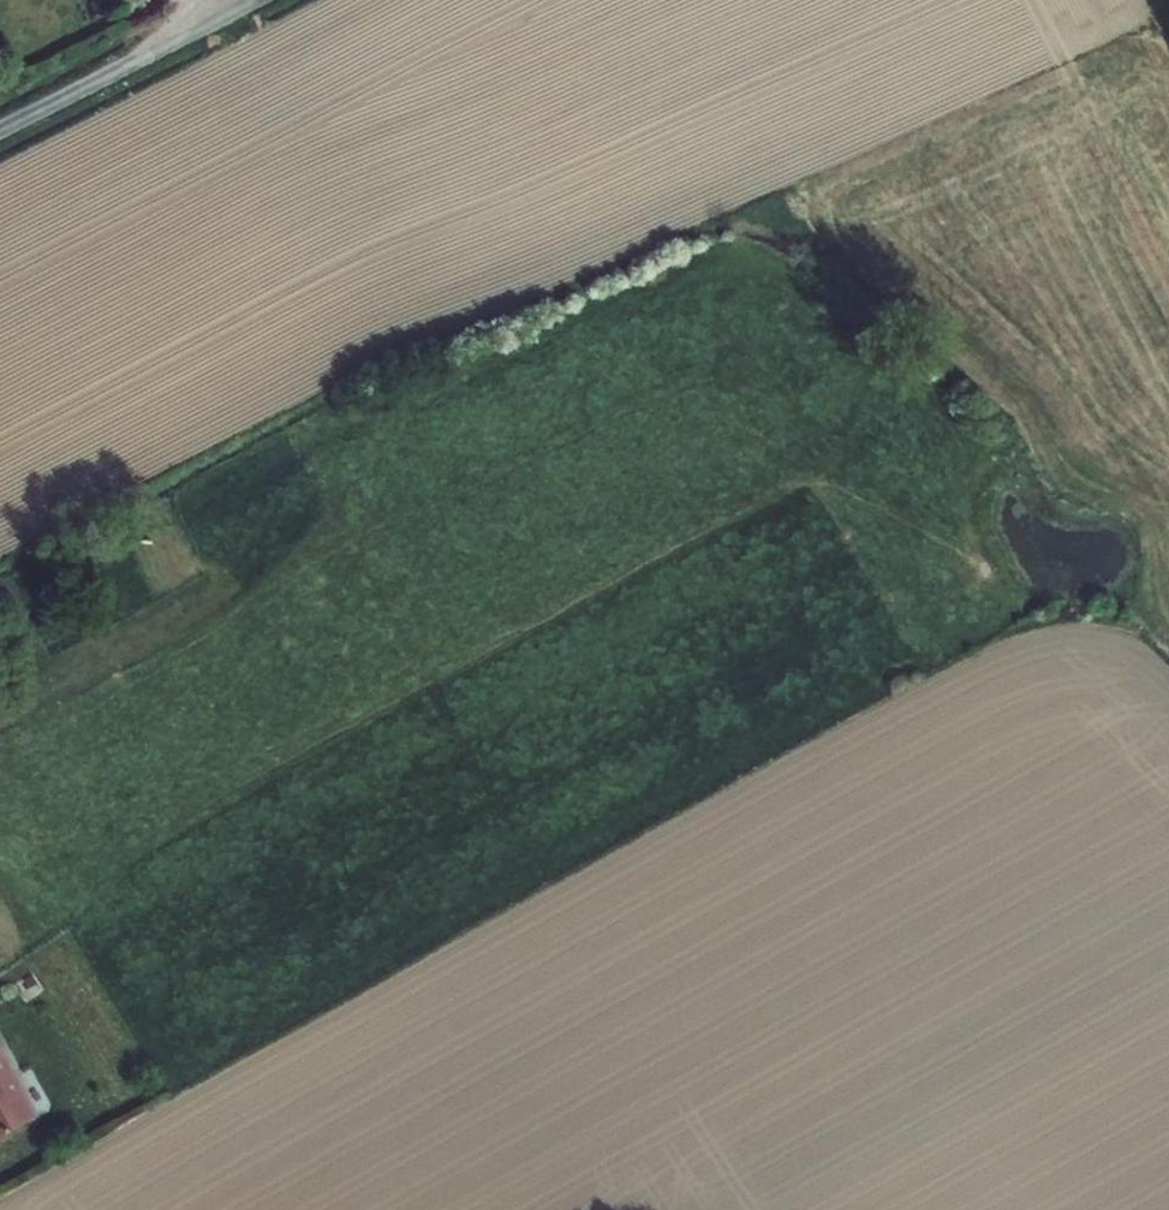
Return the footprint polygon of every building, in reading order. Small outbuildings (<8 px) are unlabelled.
[(0,1040),(0,1137),(6,1147),(53,1121),(5,1037),(0,1040)]
